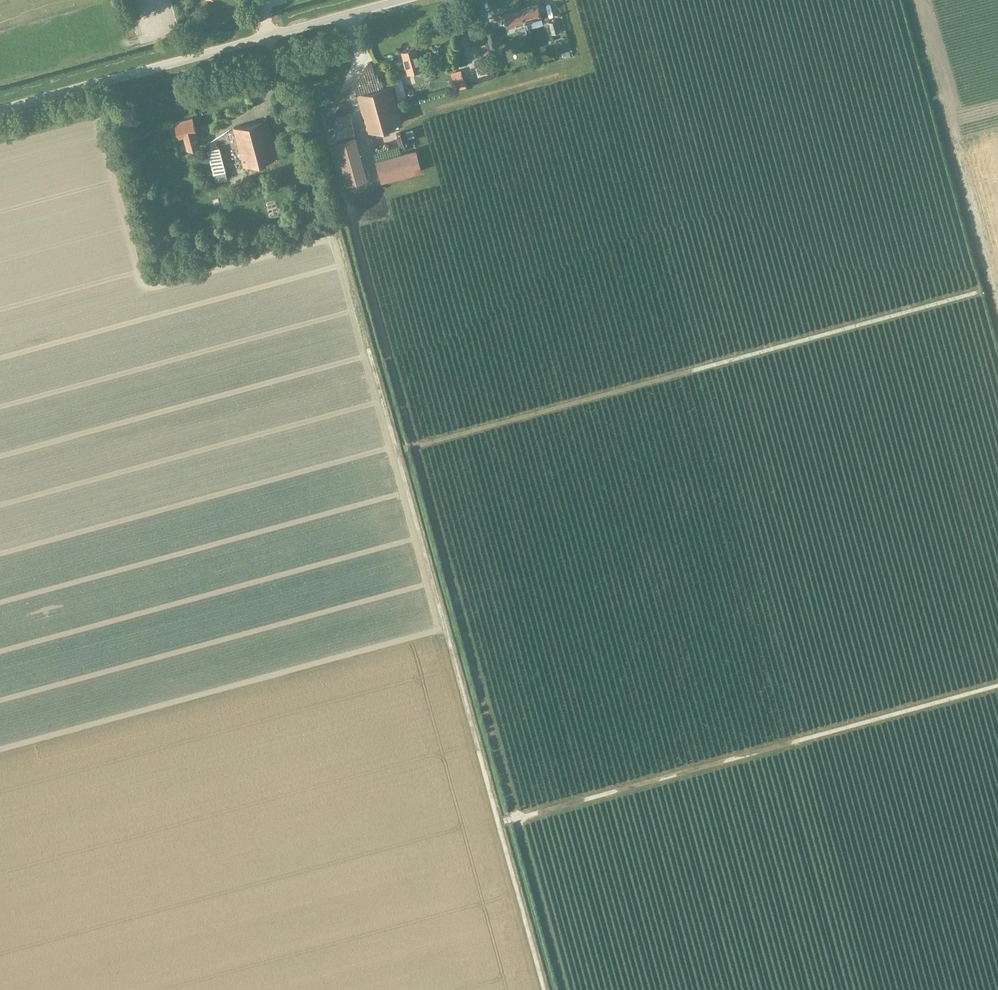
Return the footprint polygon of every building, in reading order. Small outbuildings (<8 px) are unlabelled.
[(535,3),(534,0),(525,0),(503,6),(504,11),(535,3)] [(521,9),(524,22),(541,18),(538,4),(521,9)] [(508,27),(524,22),(521,9),(504,14),(508,27)] [(548,22),(551,34),(560,31),(557,20),(548,22)] [(492,48),(498,46),(494,30),(487,32),(492,48)] [(401,51),(408,73),(413,72),(416,81),(424,79),(421,70),(415,47),(401,51)] [(494,71),(490,58),(477,62),(480,75),(478,75),(480,81),(495,77),(494,71)] [(401,75),(392,78),(394,84),(403,81),(401,75)] [(368,132),(401,123),(390,84),(357,94),(368,132)] [(194,133),(196,133),(192,118),(175,123),(179,138),(185,136),(188,149),(198,147),(194,133)] [(244,166),(277,157),(267,119),(233,128),(244,166)] [(367,181),(353,125),(332,130),(346,186),(367,181)] [(215,182),(227,179),(219,148),(208,151),(215,182)] [(382,182),(422,170),(417,149),(376,161),(382,182)]
